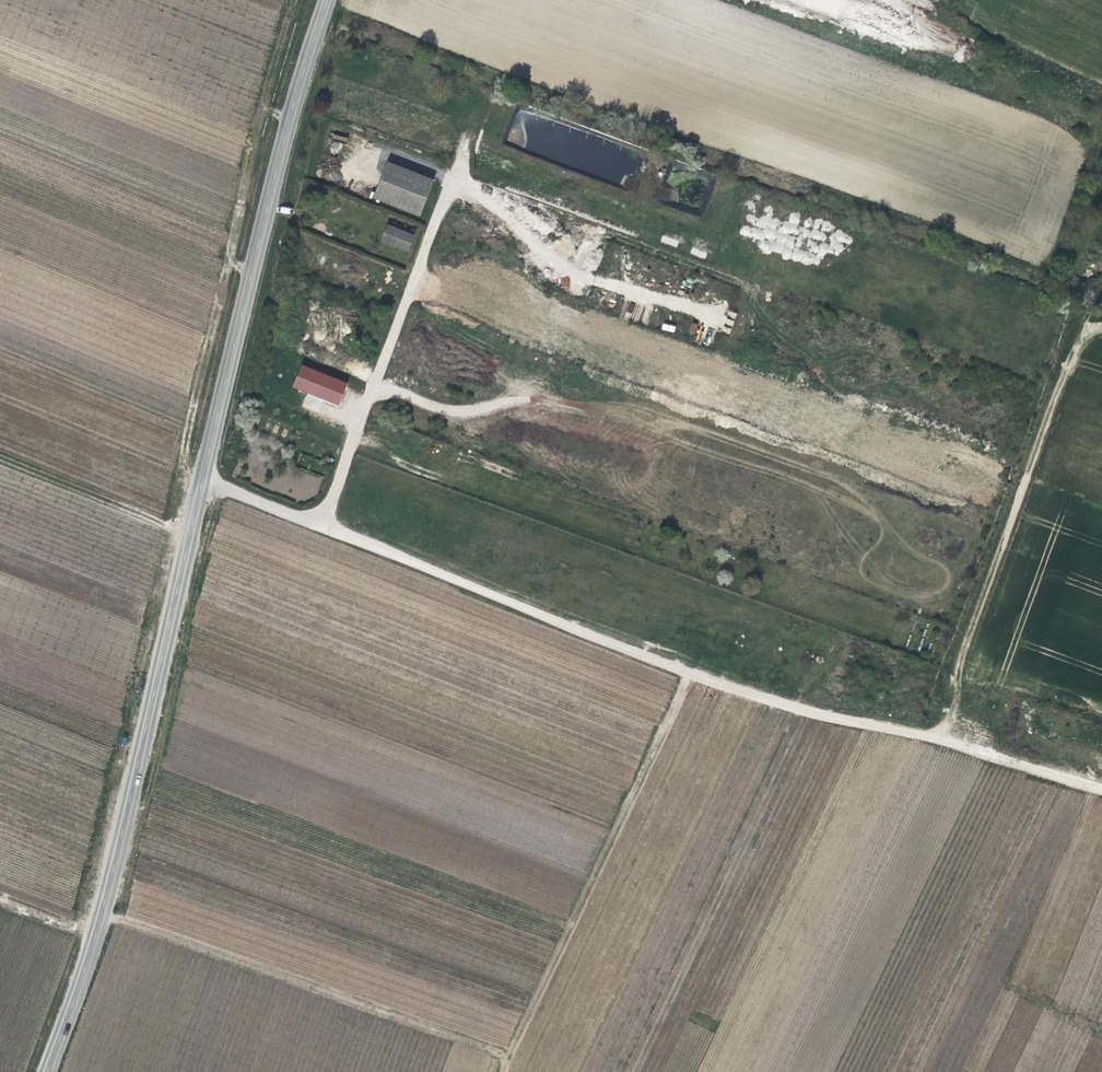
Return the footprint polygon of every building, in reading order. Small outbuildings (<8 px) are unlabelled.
[(506,144),(634,187),(646,152),(518,109),(506,144)] [(386,161),(372,199),(420,216),(434,178),(386,161)] [(671,200),(672,189),(657,188),(657,200),(671,200)] [(387,224),(380,243),(408,253),(415,234),(387,224)] [(660,243),(677,246),(678,238),(662,236),(660,243)] [(692,246),(689,253),(705,259),(707,252),(692,246)] [(662,322),(661,329),(674,332),(675,326),(662,322)] [(292,387),(338,406),(348,383),(302,364),(292,387)]
